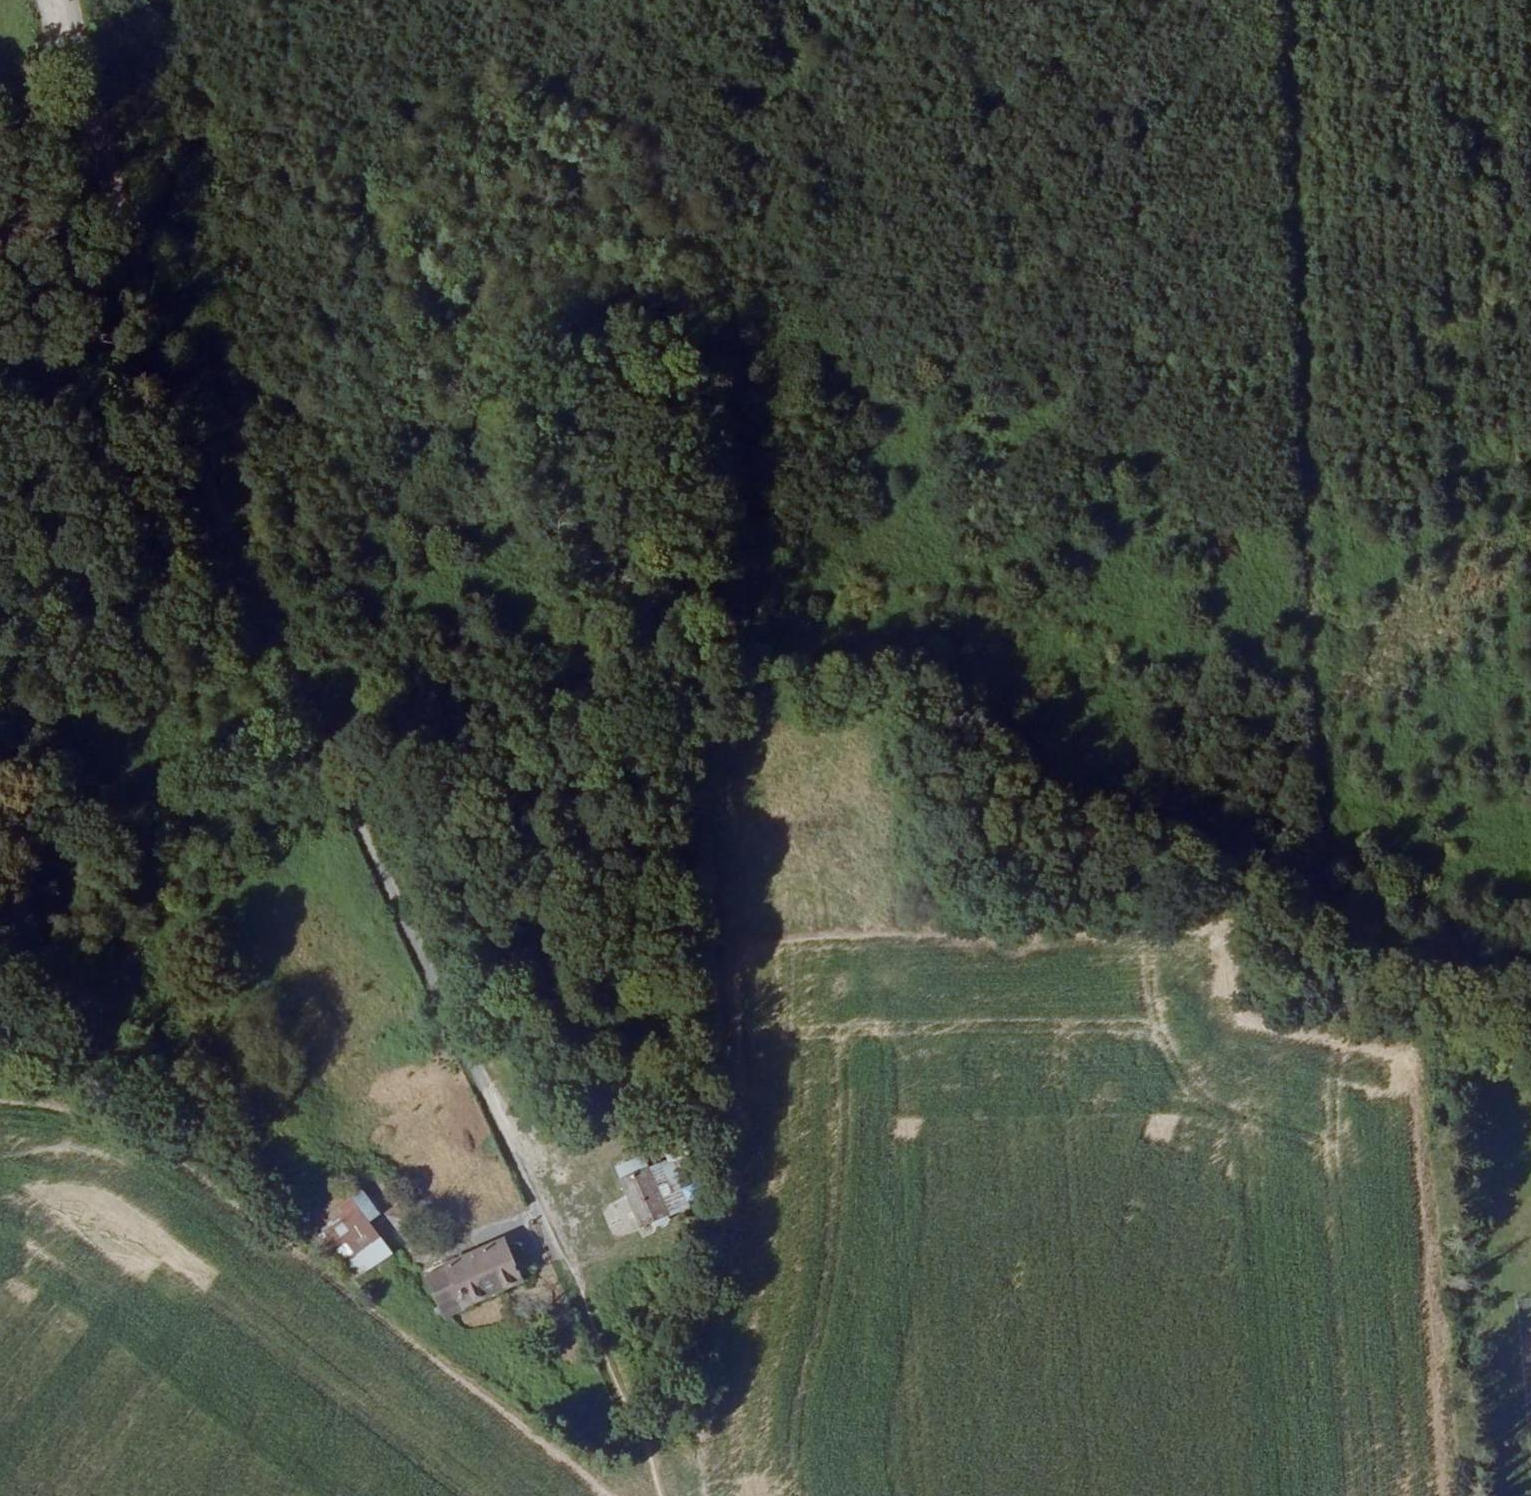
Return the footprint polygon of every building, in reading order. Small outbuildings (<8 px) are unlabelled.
[(620,1172),(638,1230),(671,1220),(653,1162),(620,1172)] [(340,1199),(316,1216),(360,1278),(394,1255),(358,1203),(348,1210),(340,1199)] [(531,1263),(523,1244),(502,1253),(505,1260),(456,1278),(452,1269),(439,1274),(454,1304),(464,1299),(468,1308),(518,1286),(515,1279),(524,1274),(521,1267),(531,1263)]
